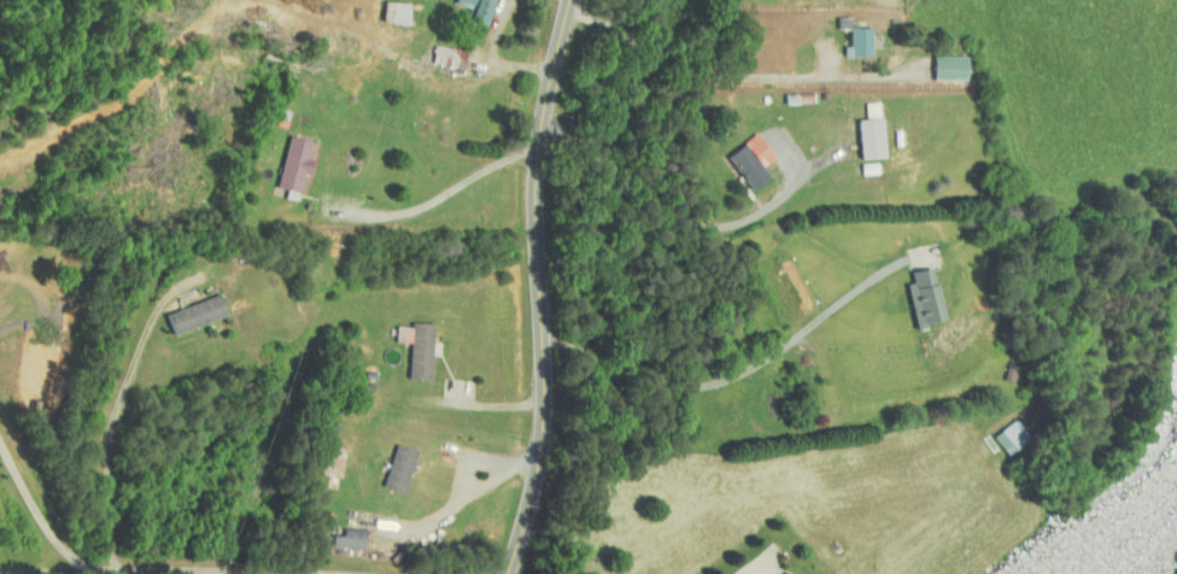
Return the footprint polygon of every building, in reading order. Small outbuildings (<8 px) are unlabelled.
[(397,0),(370,0),(370,15),(397,16),(397,0)] [(479,0),(460,0),(456,14),(473,19),(479,0)] [(860,49),(859,14),(825,14),(826,22),(838,22),(838,39),(831,39),(832,49),(860,49)] [(921,70),(953,71),(953,49),(921,48),(921,70)] [(853,95),(854,112),(845,112),(847,152),(871,151),(869,95),(853,95)] [(741,183),(758,169),(750,160),(762,150),(744,126),(714,150),(741,183)] [(300,134),(276,128),(263,181),(274,183),(272,191),(287,194),(297,151),(296,150),(300,134)] [(849,157),(850,167),(865,166),(865,157),(849,157)] [(932,315),(921,260),(898,265),(900,275),(894,277),(903,320),(932,315)] [(152,307),(160,328),(215,307),(207,286),(152,307)] [(397,335),(396,372),(419,373),(420,317),(399,316),(399,325),(391,324),(390,335),(397,335)] [(1017,432),(1002,412),(980,429),(995,449),(1017,432)] [(372,481),(394,485),(403,442),(381,438),(372,481)] [(320,528),(319,540),(352,542),(352,523),(330,522),(330,528),(320,528)] [(775,565),(766,573),(783,573),(775,565)]
